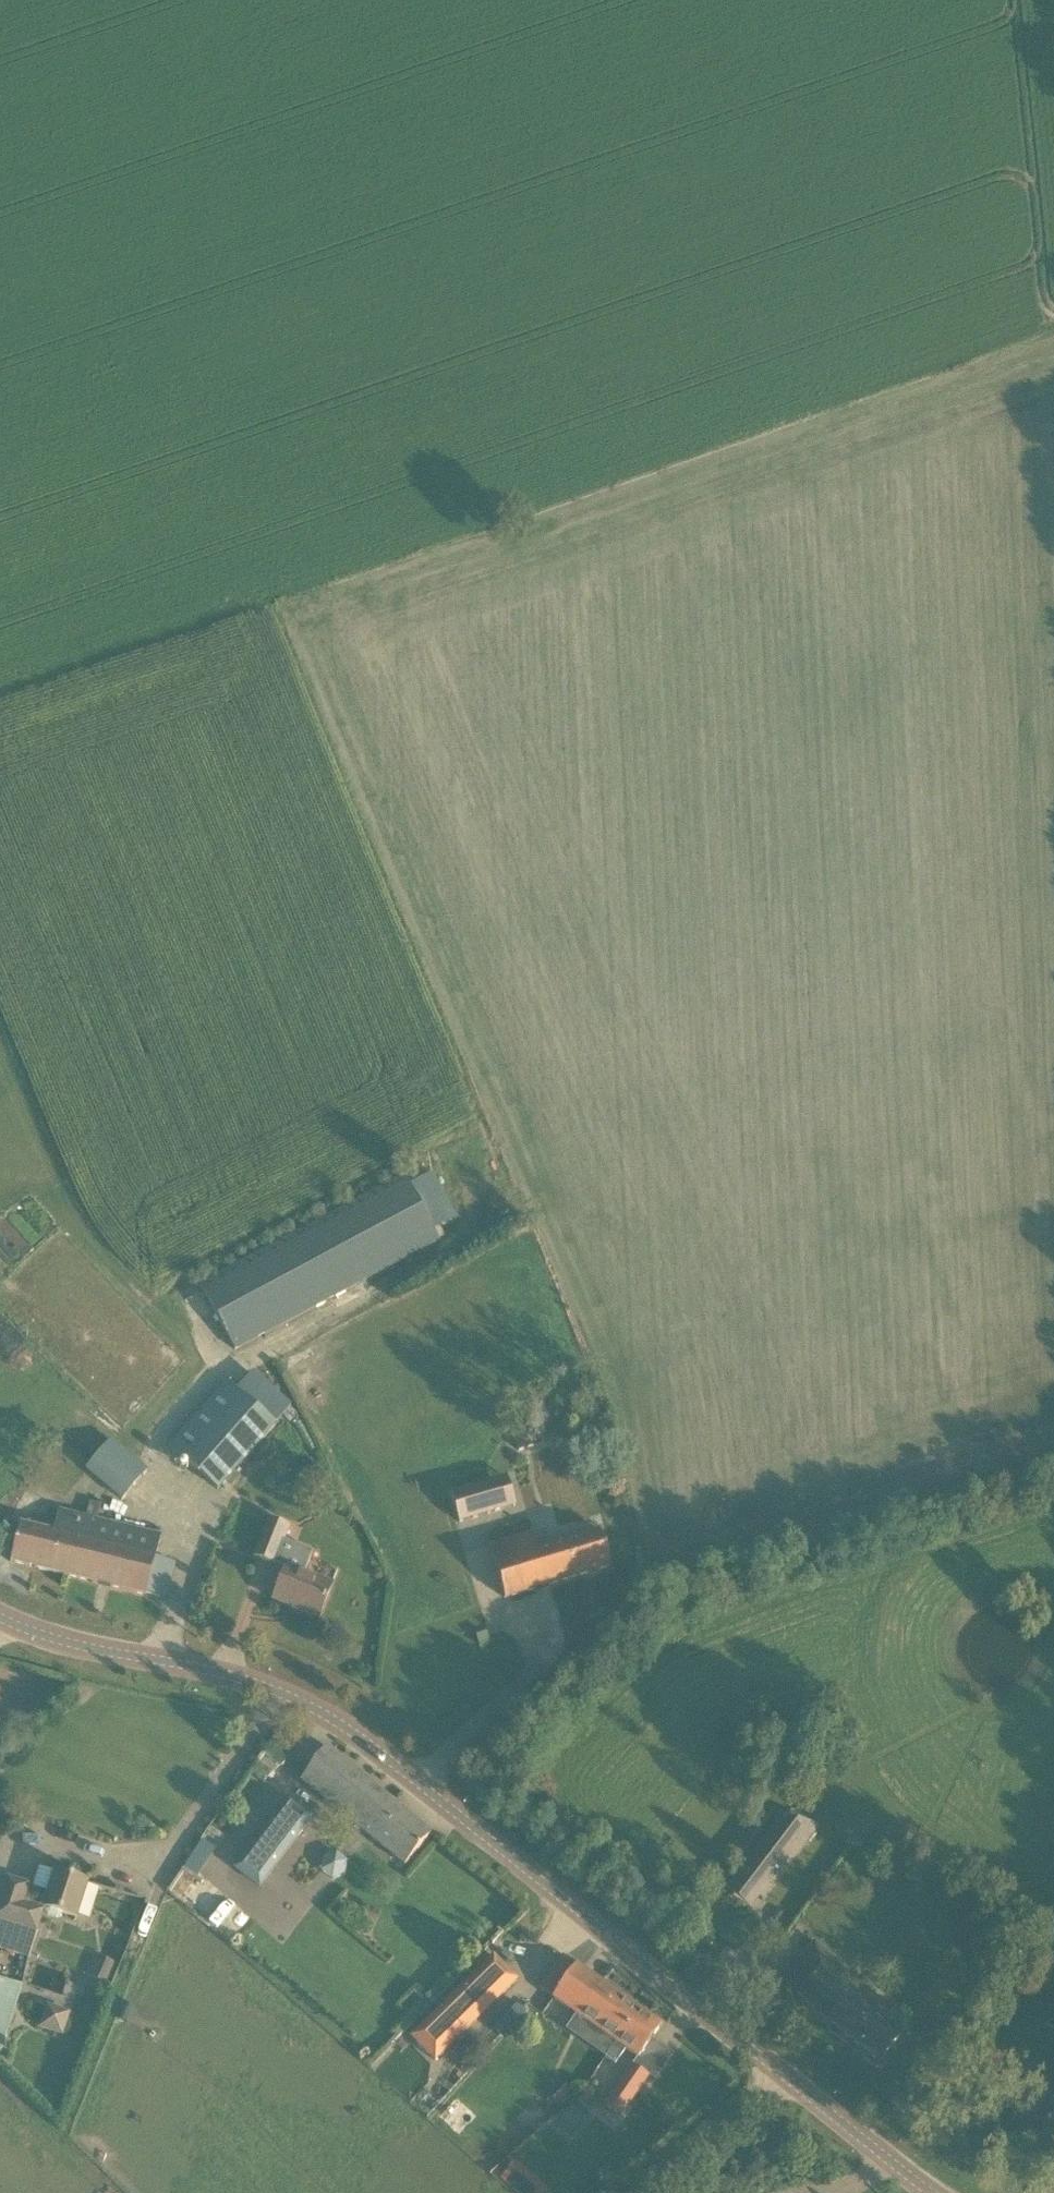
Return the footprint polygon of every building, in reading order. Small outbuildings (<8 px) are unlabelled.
[(403,1174),(197,1283),(233,1350),(438,1242),(433,1232),(409,1184),(403,1174)] [(167,1446),(217,1491),(275,1427),(273,1425),(290,1406),(251,1371),(235,1389),(225,1381),(167,1446)] [(564,1431),(560,1419),(540,1426),(544,1437),(564,1431)] [(84,1470),(119,1501),(146,1471),(111,1439),(84,1470)] [(450,1492),(459,1524),(515,1508),(506,1477),(450,1492)] [(20,1524),(16,1542),(11,1563),(145,1597),(146,1595),(165,1600),(174,1564),(154,1559),(160,1534),(57,1508),(51,1532),(20,1524)] [(283,1541),(289,1527),(269,1519),(254,1557),(286,1570),(273,1601),(318,1619),(332,1584),(303,1573),(311,1552),(283,1541)] [(488,1546),(498,1579),(505,1600),(610,1568),(599,1529),(536,1549),(530,1532),(488,1546)] [(299,1780),(404,1867),(431,1835),(326,1748),(299,1780)] [(269,1759),(237,1804),(256,1818),(289,1772),(269,1759)] [(235,1869),(259,1887),(311,1818),(287,1799),(235,1869)] [(734,1879),(726,1890),(750,1909),(759,1898),(762,1901),(807,1841),(779,1820),(734,1879)] [(201,1842),(184,1869),(197,1877),(215,1851),(201,1842)] [(320,1869),(340,1877),(347,1860),(328,1852),(320,1869)] [(87,1883),(40,1868),(33,1889),(28,1887),(29,1885),(7,1878),(0,1899),(0,1950),(29,1959),(44,1909),(47,1914),(56,1918),(61,1916),(61,1915),(76,1919),(87,1883)] [(563,1956),(539,1990),(615,2044),(606,2056),(615,2063),(624,2051),(637,2060),(661,2026),(563,1956)] [(89,1977),(105,1984),(114,1964),(98,1957),(89,1977)] [(493,1958),(423,2027),(446,2050),(516,1981),(493,1958)] [(19,1985),(0,1979),(0,2038),(3,2039),(19,1985)] [(44,2003),(36,2028),(60,2036),(68,2011),(44,2003)] [(603,2104),(620,2116),(648,2075),(632,2063),(603,2104)] [(563,2085),(550,2099),(557,2106),(571,2092),(563,2085)] [(588,2087),(577,2101),(583,2105),(594,2092),(588,2087)] [(951,2131),(960,2138),(968,2129),(959,2121),(951,2131)] [(548,2189),(514,2159),(497,2178),(515,2192),(544,2192),(548,2189)]
